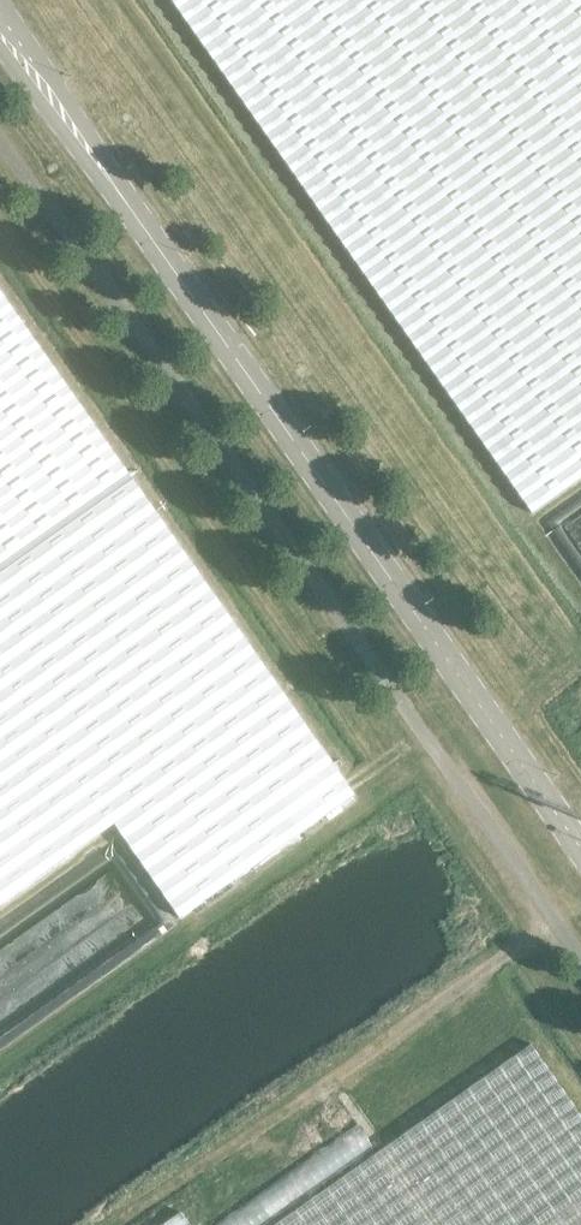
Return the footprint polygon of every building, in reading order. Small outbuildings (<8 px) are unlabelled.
[(532,513),(580,479),(580,0),(171,0),(532,513)] [(130,813),(196,908),(355,796),(128,474),(0,292),(0,905),(130,813)] [(530,1044),(273,1224),(580,1224),(580,1116),(530,1044)] [(161,1224),(189,1224),(180,1212),(161,1224)]
